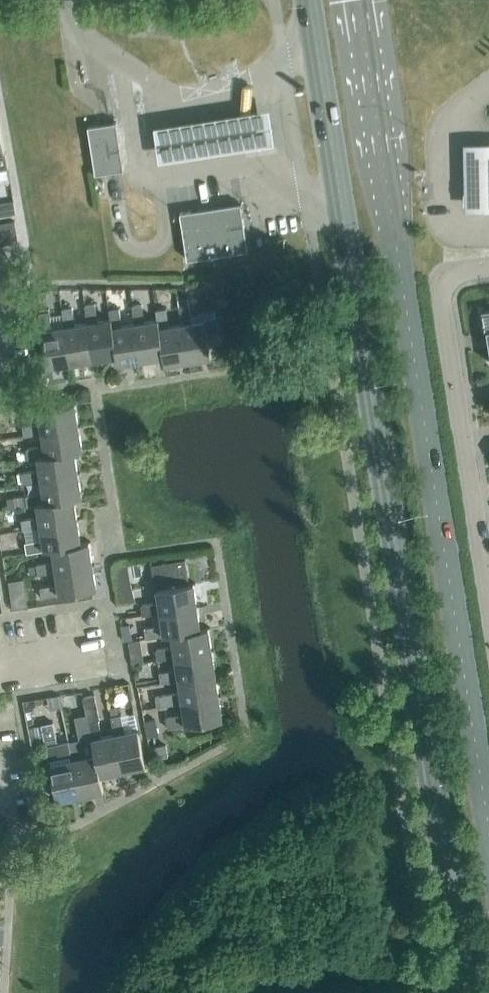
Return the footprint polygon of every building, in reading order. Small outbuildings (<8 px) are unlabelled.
[(272,99),(154,118),(160,154),(278,135),(272,99)] [(107,122),(88,125),(95,173),(115,170),(124,168),(116,121),(107,122)] [(464,140),(466,207),(488,206),(488,139),(464,140)] [(6,199),(0,200),(0,216),(9,215),(6,199)] [(241,202),(180,212),(187,258),(248,249),(241,202)] [(15,220),(4,222),(8,243),(18,241),(15,220)] [(111,318),(110,318),(98,320),(95,302),(84,304),(87,322),(88,322),(94,358),(116,355),(117,355),(111,318)] [(158,319),(157,319),(145,321),(142,303),(131,305),(134,322),(135,322),(141,359),(163,355),(164,355),(158,319)] [(211,356),(205,319),(192,321),(189,303),(179,305),(181,323),(182,323),(188,360),(211,356)] [(88,322),(87,322),(75,324),(72,306),(62,308),(65,326),(65,325),(71,362),(94,358),(88,322)] [(135,322),(134,322),(122,325),(119,307),(109,308),(110,318),(111,318),(117,355),(116,355),(117,363),(141,359),(135,322)] [(182,323),(181,323),(169,325),(166,307),(156,309),(157,319),(158,319),(164,355),(163,355),(164,363),(188,360),(182,323)] [(65,325),(65,326),(52,328),(49,310),(39,311),(48,366),(71,362),(65,325)] [(220,320),(206,322),(210,348),(225,346),(220,320)] [(24,434),(41,431),(78,425),(74,402),(38,408),(40,421),(22,424),(24,434)] [(0,414),(0,438),(13,436),(9,413),(0,414)] [(82,449),(78,425),(41,431),(43,444),(26,447),(27,457),(37,456),(37,455),(74,449),(74,450),(82,449)] [(16,448),(18,459),(27,457),(26,447),(16,448)] [(78,472),(74,450),(74,449),(37,455),(37,456),(39,468),(21,471),(23,481),(41,479),(41,478),(78,472)] [(81,496),(78,472),(41,478),(41,479),(43,491),(25,494),(27,504),(37,503),(37,502),(73,496),(74,497),(81,496)] [(25,494),(7,497),(9,507),(27,504),(25,494)] [(77,519),(74,497),(73,496),(37,502),(37,503),(39,515),(21,518),(23,529),(41,526),(40,525),(77,519)] [(81,542),(77,519),(40,525),(41,526),(43,538),(25,541),(26,552),(52,547),(81,542)] [(89,540),(81,542),(52,547),(54,560),(36,563),(37,565),(38,573),(56,570),(56,569),(92,564),(89,540)] [(158,563),(159,574),(187,570),(185,558),(158,563)] [(96,587),(92,564),(56,569),(56,570),(58,583),(40,585),(42,596),(96,587)] [(37,565),(29,566),(30,574),(38,573),(37,565)] [(197,605),(193,581),(189,582),(187,570),(159,574),(161,586),(157,587),(159,601),(141,603),(142,614),(160,611),(160,610),(197,605)] [(120,601),(134,599),(130,581),(118,583),(120,601)] [(26,593),(10,595),(12,607),(28,604),(26,593)] [(200,628),(200,627),(197,605),(160,610),(160,611),(162,623),(144,626),(145,628),(146,637),(172,633),(172,632),(200,628)] [(123,628),(125,641),(135,639),(133,626),(123,628)] [(212,649),(208,626),(200,627),(200,628),(172,632),(172,633),(174,645),(156,648),(157,658),(175,656),(175,655),(212,649)] [(141,649),(130,651),(131,662),(133,662),(143,661),(141,649)] [(215,672),(212,649),(175,655),(175,656),(177,668),(159,671),(161,681),(179,678),(215,672)] [(219,695),(215,672),(179,678),(181,691),(163,693),(164,704),(182,701),(182,700),(219,695)] [(115,733),(114,733),(102,736),(98,718),(100,717),(95,693),(83,696),(88,720),(95,753),(96,753),(100,774),(122,769),(115,733)] [(222,718),(219,695),(182,700),(182,701),(184,714),(166,716),(168,727),(222,718)] [(111,715),(114,733),(115,733),(122,769),(145,764),(138,728),(124,731),(121,713),(111,715)] [(72,758),(70,750),(58,752),(56,744),(58,744),(53,721),(41,723),(57,799),(80,794),(73,758),(72,758)] [(96,753),(95,753),(83,756),(79,738),(69,740),(70,750),(72,758),(73,758),(80,794),(104,789),(100,774),(96,753)] [(154,744),(156,753),(166,751),(164,742),(154,744)]
